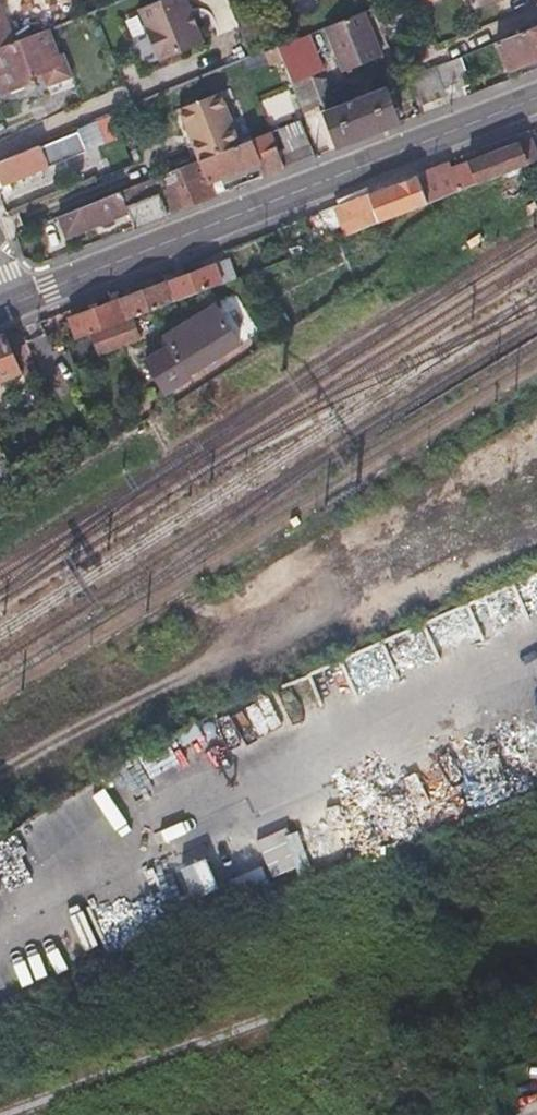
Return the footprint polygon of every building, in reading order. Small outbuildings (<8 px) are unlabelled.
[(149,34),(160,59),(203,41),(185,0),(160,0),(138,9),(149,34)] [(339,65),(376,50),(362,14),(324,29),(339,65)] [(11,45),(0,17),(0,49),(11,45)] [(24,28),(28,38),(36,35),(32,24),(24,28)] [(525,59),(524,57),(536,51),(536,28),(495,44),(505,70),(526,62),(525,59)] [(312,30),(281,45),(295,75),(327,60),(312,30)] [(10,94),(35,84),(33,80),(41,77),(43,81),(45,87),(70,78),(60,56),(57,57),(46,31),(36,35),(28,38),(11,45),(0,49),(0,91),(10,94)] [(379,58),(376,50),(339,65),(342,73),(379,58)] [(433,68),(420,73),(408,78),(419,107),(445,97),(433,68)] [(310,76),(291,84),(303,115),(323,107),(310,76)] [(382,89),(353,100),(324,111),(337,147),(397,123),(382,89)] [(276,118),(291,111),(283,94),(268,101),(276,118)] [(211,100),(173,116),(192,163),(200,160),(230,148),(211,100)] [(235,146),(247,175),(249,174),(247,168),(257,163),(260,170),(263,177),(314,156),(302,120),(235,146)] [(0,162),(0,183),(2,187),(89,152),(81,129),(0,162)] [(464,155),(440,165),(415,174),(416,176),(427,203),(524,167),(526,165),(518,144),(468,163),(464,155)] [(241,177),(247,175),(235,146),(230,148),(200,160),(209,182),(219,179),(239,171),(241,177)] [(214,196),(209,182),(200,160),(192,163),(157,177),(171,213),(214,196)] [(247,168),(249,174),(260,170),(257,163),(247,168)] [(221,185),(241,177),(239,171),(219,179),(221,185)] [(427,203),(416,176),(368,195),(367,193),(366,194),(377,222),(427,203)] [(120,191),(128,213),(134,227),(165,215),(151,179),(120,191)] [(68,236),(128,213),(120,191),(105,197),(60,215),(68,236)] [(368,225),(377,222),(366,194),(357,197),(368,225)] [(162,282),(170,301),(219,282),(212,264),(162,282)] [(131,316),(148,309),(170,301),(162,282),(117,299),(124,318),(131,316)] [(91,331),(124,318),(117,299),(70,317),(78,336),(91,331)] [(140,356),(159,388),(186,372),(185,369),(235,339),(211,300),(158,332),(164,341),(140,356)] [(124,318),(91,331),(98,352),(138,336),(131,316),(124,318)] [(20,371),(2,334),(0,335),(0,380),(20,371)] [(261,840),(275,877),(300,868),(304,879),(317,874),(301,833),(292,837),(289,829),(261,840)] [(204,846),(206,852),(208,857),(230,848),(227,838),(204,846)] [(264,868),(226,883),(238,912),(276,896),(264,868)] [(402,1010),(400,1004),(398,998),(381,1003),(385,1015),(402,1010)]
